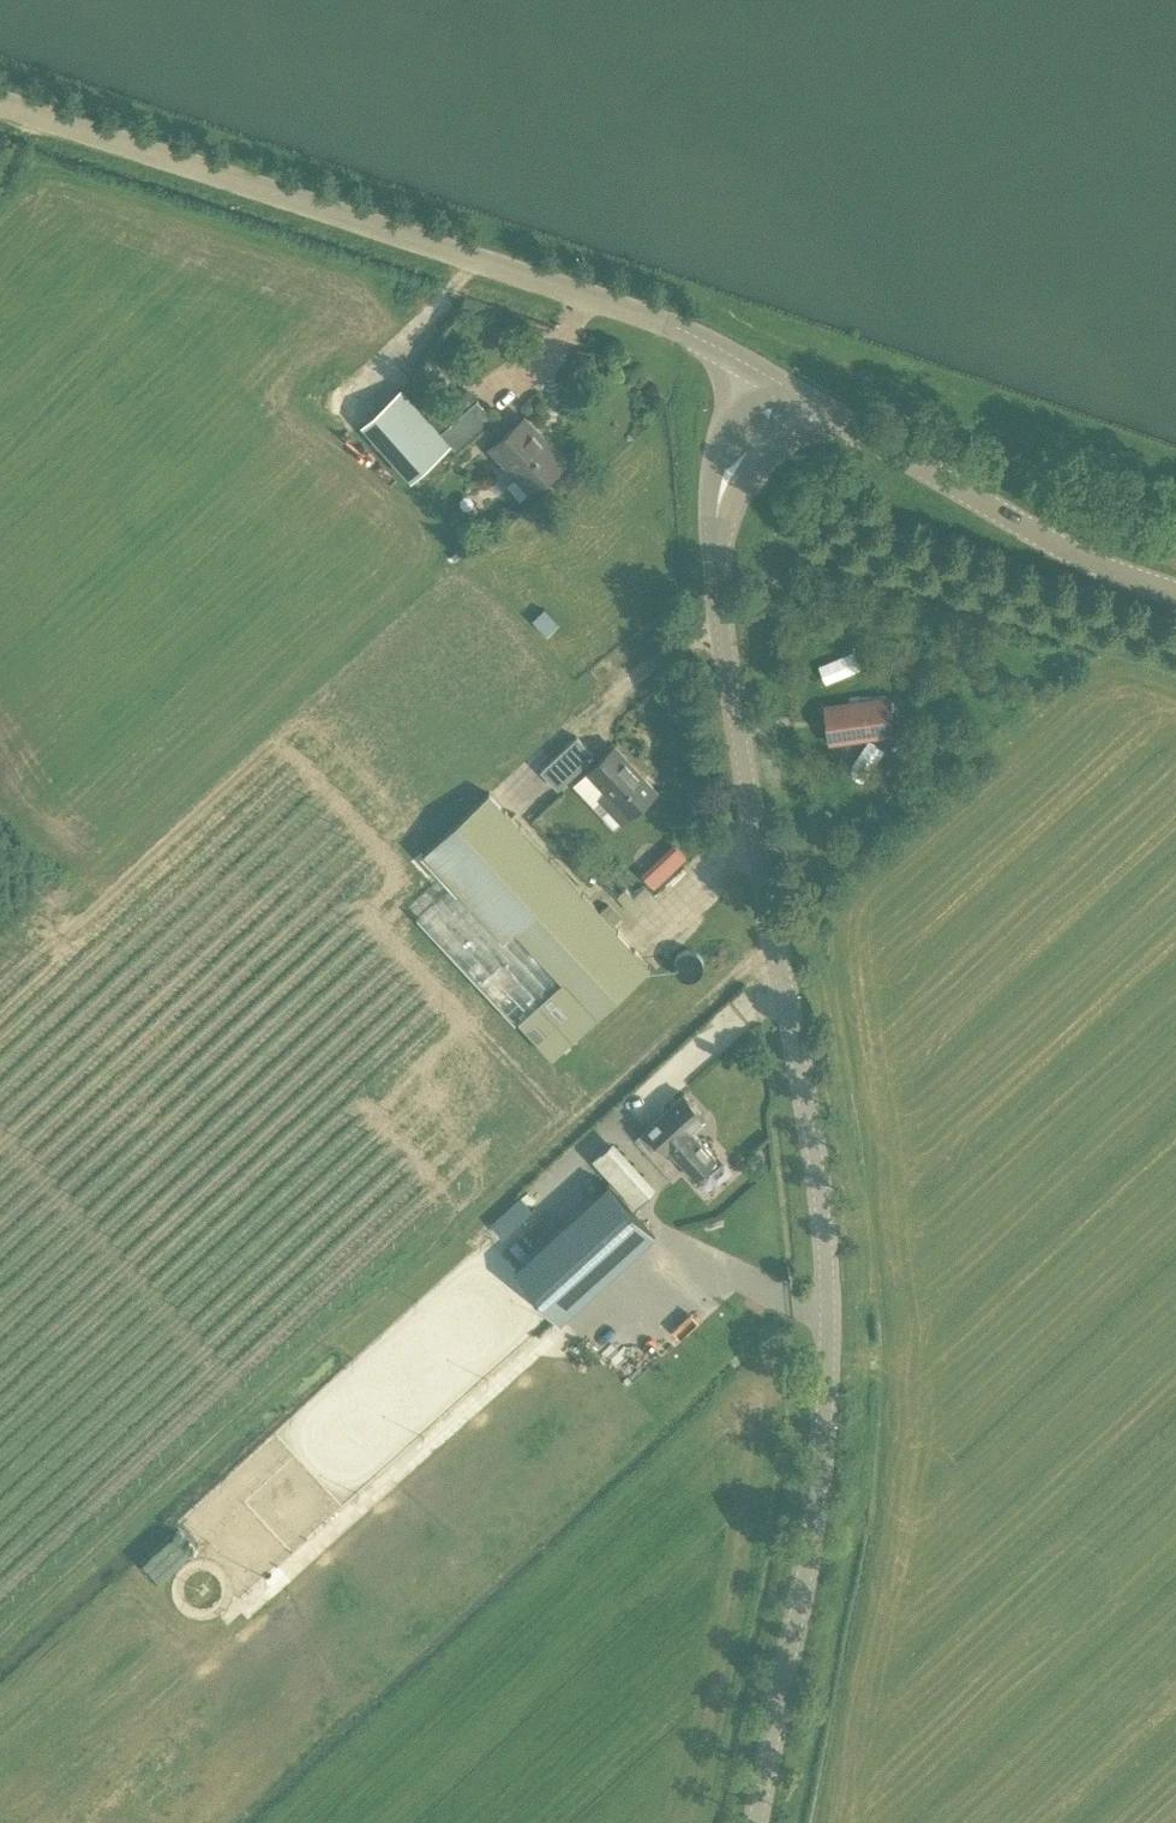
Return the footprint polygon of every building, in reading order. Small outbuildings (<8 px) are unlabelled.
[(465,388),(430,420),(401,387),(365,419),(415,475),(451,443),(457,449),(493,417),(478,400),(476,398),(475,399),(465,388)] [(531,489),(564,460),(523,415),(491,444),(531,489)] [(838,705),(841,728),(842,740),(892,734),(887,698),(838,705)] [(559,787),(594,753),(577,736),(542,769),(559,787)] [(622,819),(654,789),(614,746),(589,770),(608,790),(601,796),(622,819)] [(872,810),(886,776),(869,769),(855,804),(872,810)] [(488,791),(423,852),(453,885),(422,913),(553,1056),(653,963),(614,923),(622,915),(609,902),(602,910),(488,791)] [(665,857),(675,868),(686,858),(676,848),(665,857)] [(715,1156),(689,1128),(704,1114),(684,1092),(638,1135),(651,1148),(659,1140),(667,1149),(669,1147),(695,1175),(715,1156)] [(653,1190),(610,1143),(595,1157),(636,1205),(653,1190)] [(611,1180),(515,1266),(562,1318),(657,1232),(611,1180)] [(504,1235),(534,1209),(523,1196),(493,1223),(504,1235)]
